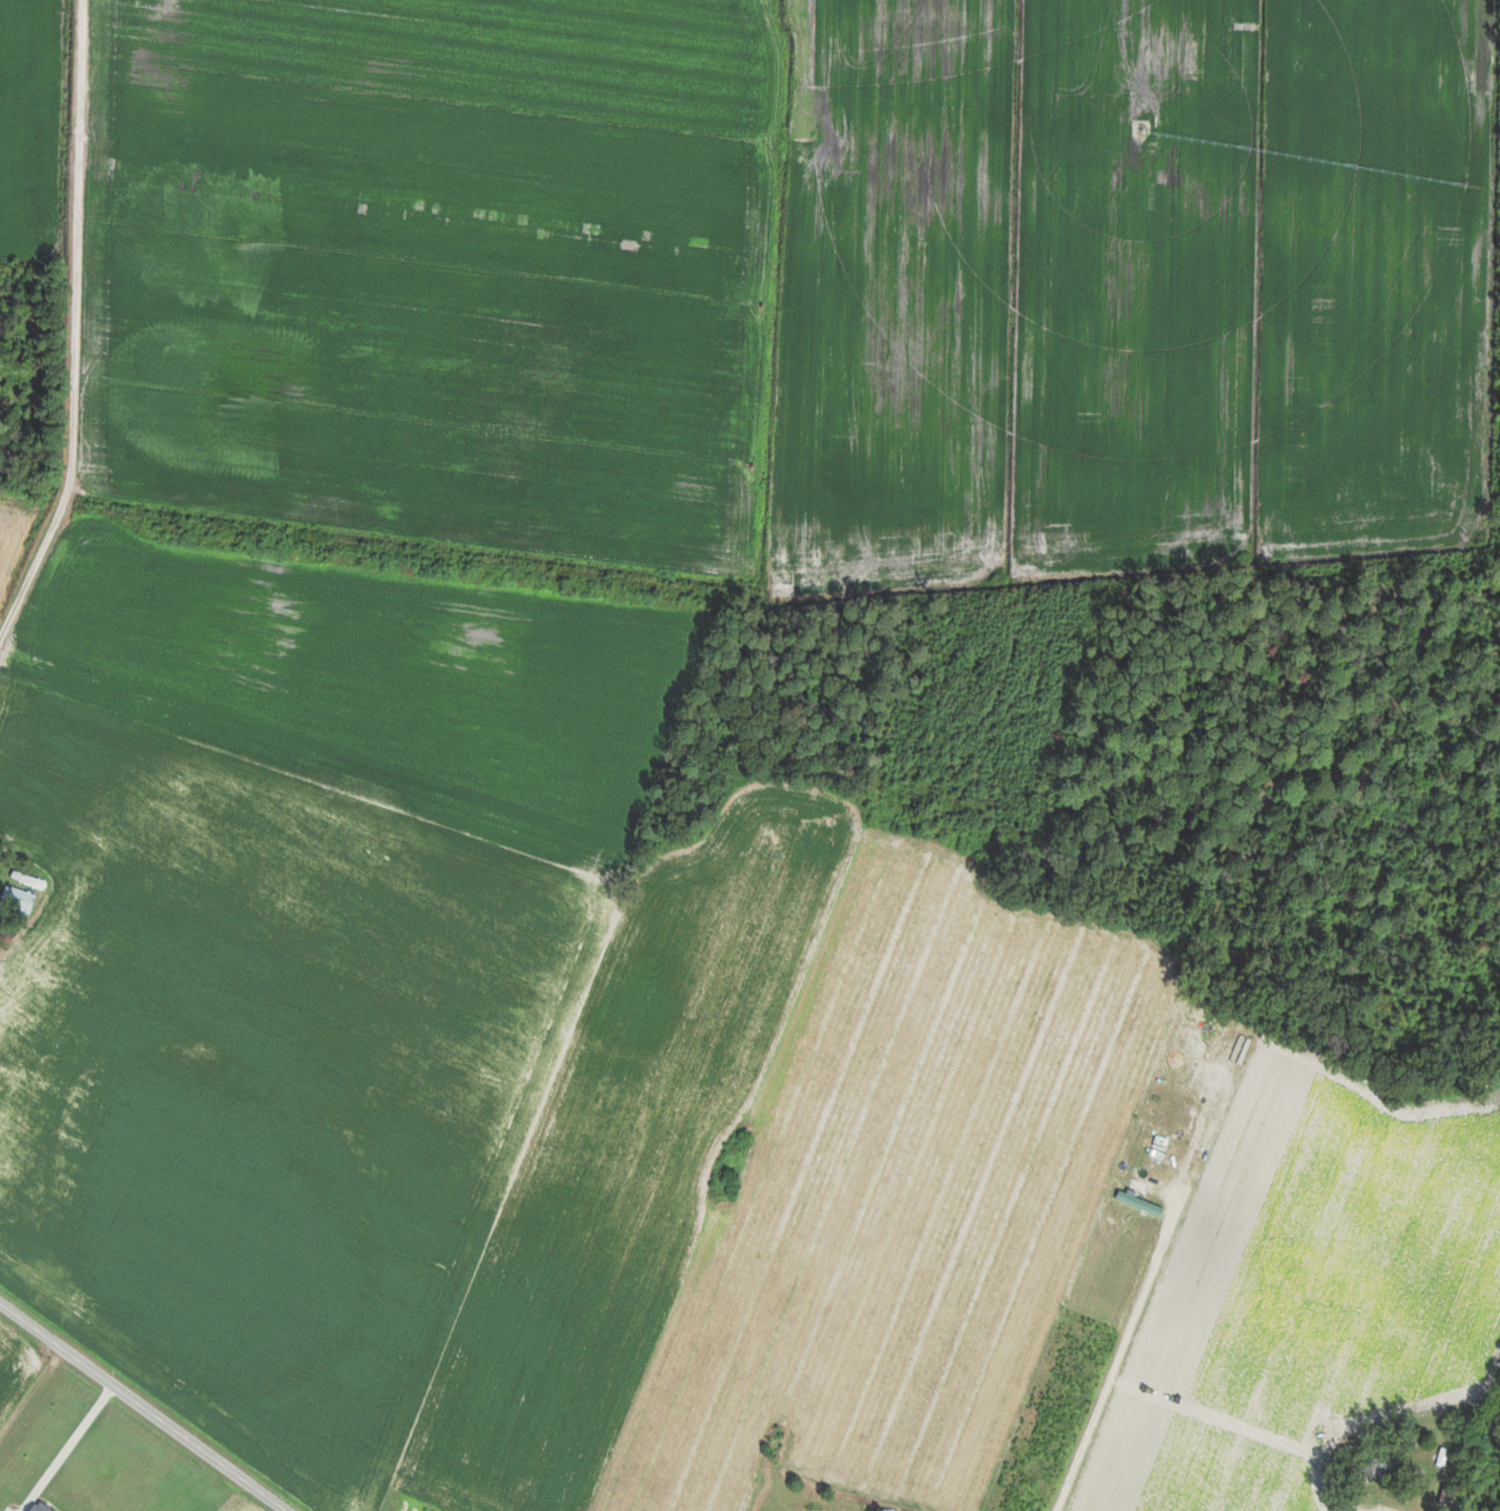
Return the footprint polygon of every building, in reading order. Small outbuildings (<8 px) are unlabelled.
[(30,911),(29,890),(5,892),(6,912),(30,911)] [(1370,1459),(1376,1482),(1396,1477),(1391,1454),(1370,1459)]
